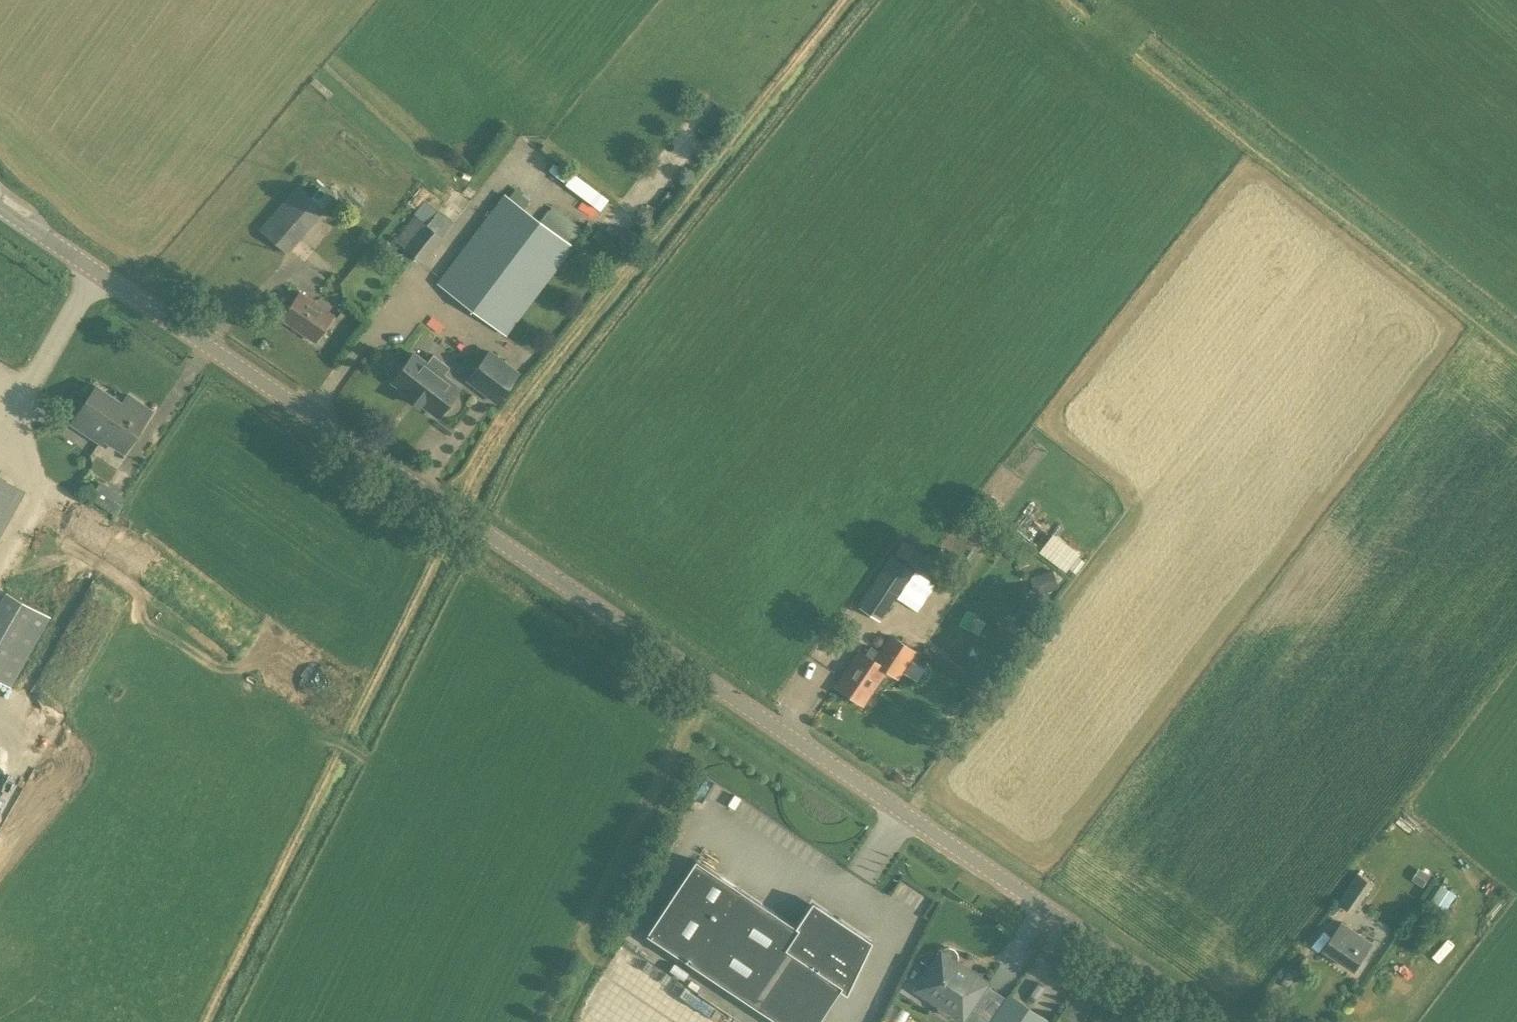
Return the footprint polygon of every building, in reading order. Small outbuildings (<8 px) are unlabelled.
[(289,252),(326,210),(297,185),(259,230),(289,252)] [(575,246),(505,194),(437,283),(507,336),(575,246)] [(443,240),(441,239),(455,222),(439,208),(425,226),(415,217),(396,240),(424,264),(443,240)] [(301,292),(282,318),(315,341),(333,315),(301,292)] [(489,351),(467,379),(496,401),(518,373),(489,351)] [(459,388),(442,376),(449,367),(432,354),(425,363),(413,353),(392,381),(410,395),(408,396),(407,397),(418,406),(419,405),(418,404),(420,402),(438,416),(459,388)] [(151,411),(127,395),(121,403),(95,386),(70,423),(101,443),(104,439),(123,452),(151,411)] [(21,489),(0,477),(0,527),(21,489)] [(89,496),(113,513),(125,496),(101,480),(89,496)] [(1039,551),(1068,570),(1081,551),(1052,532),(1039,551)] [(932,560),(903,540),(893,554),(894,555),(859,607),(879,621),(915,569),(945,590),(955,576),(932,560)] [(1036,595),(1059,588),(1053,570),(1030,578),(1036,595)] [(11,686),(51,616),(6,590),(0,600),(0,680),(11,686)] [(890,635),(880,651),(870,646),(864,655),(859,651),(836,686),(863,704),(886,669),(898,677),(915,651),(890,635)] [(779,1021),(817,1021),(841,986),(845,988),(867,941),(812,904),(797,927),(694,859),(645,933),(779,1021)] [(1339,901),(1354,911),(1375,879),(1360,869),(1339,901)] [(1446,908),(1457,893),(1444,883),(1432,898),(1446,908)] [(1373,943),(1343,923),(1325,949),(1355,969),(1373,943)] [(981,1018),(969,1010),(985,986),(965,973),(963,976),(951,969),(953,965),(954,961),(953,957),(950,952),(946,952),(941,952),(938,955),(927,972),(932,974),(921,991),(932,999),(936,1014),(945,1020),(953,1018),(960,1021),(961,1021),(962,1020),(965,1021),(978,1021),(981,1018)] [(990,1021),(1044,1021),(1046,1020),(1008,994),(990,1021)]
